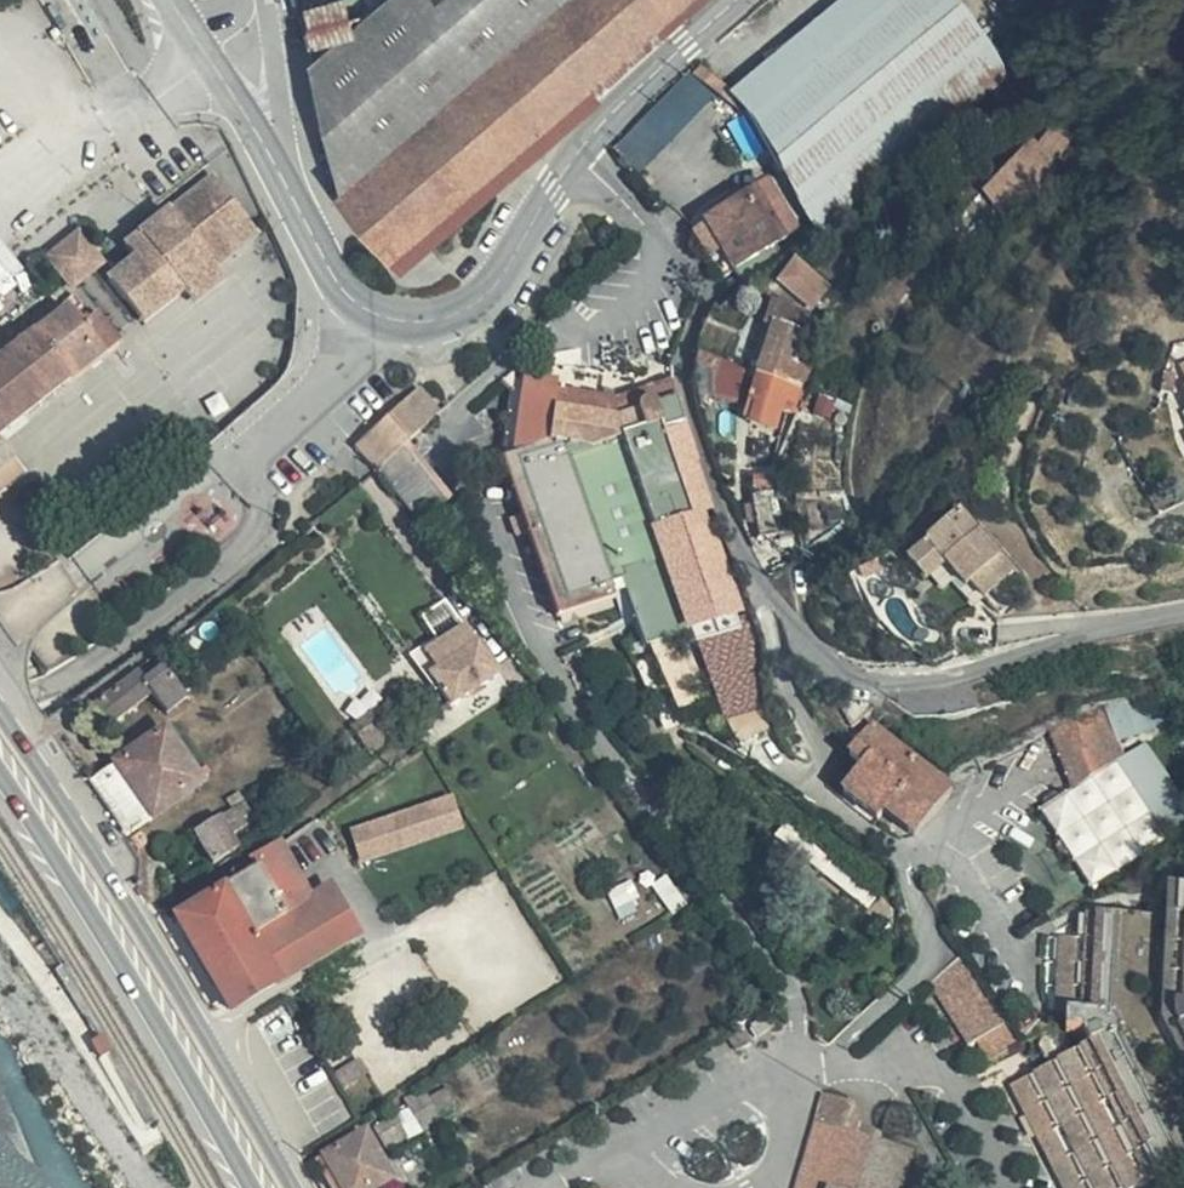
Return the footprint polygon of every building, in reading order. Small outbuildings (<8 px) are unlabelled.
[(670,0),(289,0),(315,102),(332,164),(324,166),(344,199),(354,213),(374,233),(558,88),(670,0)] [(779,165),(831,118),(908,60),(963,14),(952,0),(845,0),(733,93),(779,165)] [(831,118),(779,165),(772,177),(819,237),(1016,80),(977,36),(963,14),(908,60),(831,118)] [(688,75),(618,147),(639,179),(715,97),(688,75)] [(1066,143),(1055,133),(986,204),(1005,220),(1027,205),(1023,200),(1058,167),(1051,160),(1066,143)] [(206,196),(214,189),(192,161),(149,196),(156,202),(188,177),(206,196)] [(163,278),(191,256),(237,217),(214,189),(206,196),(188,177),(156,202),(149,196),(105,231),(114,242),(87,265),(101,283),(119,270),(124,277),(133,269),(150,289),(163,278)] [(707,221),(731,260),(768,240),(771,245),(782,239),(793,230),(764,184),(707,221)] [(33,242),(54,271),(82,251),(61,222),(33,242)] [(768,240),(731,260),(744,281),(781,257),(771,245),(768,240)] [(201,270),(191,256),(163,278),(173,291),(201,270)] [(818,292),(830,282),(819,274),(813,268),(802,277),(818,292)] [(123,310),(150,289),(133,269),(124,277),(119,270),(101,283),(123,310)] [(52,364),(61,378),(111,340),(90,314),(75,325),(70,317),(80,309),(60,285),(39,304),(45,309),(0,346),(0,405),(52,364)] [(816,330),(782,304),(767,324),(801,350),(816,330)] [(757,366),(745,402),(774,415),(781,395),(796,355),(744,333),(737,356),(757,366)] [(61,378),(52,364),(0,405),(0,427),(61,378)] [(624,581),(640,621),(651,646),(742,612),(703,510),(696,488),(672,410),(676,375),(614,400),(605,399),(589,434),(572,426),(585,396),(519,386),(514,393),(505,400),(499,462),(524,522),(531,540),(565,622),(616,599),(611,586),(624,581)] [(475,379),(459,392),(465,399),(480,386),(475,379)] [(387,477),(396,490),(425,466),(414,451),(449,419),(429,395),(377,439),(387,453),(376,464),(387,477)] [(774,415),(790,422),(796,400),(781,395),(774,415)] [(585,396),(572,426),(589,434),(605,399),(585,396)] [(774,415),(745,402),(727,452),(755,461),(764,439),(774,415)] [(782,446),(790,422),(774,415),(764,439),(782,446)] [(365,450),(376,464),(387,453),(377,439),(365,450)] [(409,513),(426,538),(457,509),(425,466),(396,490),(409,513)] [(783,500),(761,507),(780,553),(803,540),(787,498),(783,500)] [(967,581),(983,599),(1017,569),(963,507),(903,559),(922,580),(929,574),(947,558),(967,581)] [(531,540),(524,522),(512,527),(520,544),(531,540)] [(949,596),(967,581),(947,558),(929,574),(949,596)] [(640,621),(624,581),(611,586),(616,599),(628,624),(640,621)] [(456,704),(500,674),(465,623),(421,653),(456,704)] [(176,687),(166,683),(147,698),(138,689),(89,723),(104,746),(158,713),(171,732),(196,717),(176,687)] [(1064,761),(1080,754),(1115,738),(1099,702),(1047,725),(1064,761)] [(410,734),(390,709),(353,732),(371,758),(410,734)] [(957,795),(873,724),(855,746),(868,758),(845,786),(885,819),(894,808),(925,833),(957,795)] [(1115,738),(1080,754),(1088,777),(1125,760),(1115,738)] [(109,779),(144,831),(199,796),(162,745),(109,779)] [(86,795),(117,848),(144,831),(109,779),(86,795)] [(212,829),(230,857),(257,841),(236,808),(231,802),(221,808),(224,814),(210,823),(212,829)] [(433,806),(352,833),(359,856),(440,830),(433,806)] [(214,877),(234,864),(230,857),(212,829),(191,842),(214,877)] [(230,1014),(354,937),(336,910),(313,924),(296,934),(290,921),(305,910),(270,854),(228,878),(231,884),(175,923),(230,1014)] [(1168,894),(1168,925),(1179,926),(1179,1010),(1172,1014),(1170,1031),(1183,1057),(1183,893),(1168,894)] [(296,934),(313,924),(305,910),(290,921),(296,934)] [(1183,1147),(1183,1098),(1151,1032),(1155,932),(1079,926),(1077,955),(1059,951),(1051,1047),(1015,1067),(1020,1075),(1042,1066),(1052,1082),(1031,1094),(1087,1187),(1111,1187),(1183,1147)] [(963,1059),(971,1056),(1004,1037),(997,1018),(973,973),(956,982),(929,996),(963,1059)] [(985,1081),(1015,1067),(1004,1037),(971,1056),(985,1081)] [(363,1055),(337,1070),(345,1084),(371,1069),(363,1055)] [(379,1124),(390,1145),(444,1116),(427,1085),(407,1098),(412,1107),(379,1124)] [(1031,1094),(1029,1091),(1010,1103),(1054,1187),(1087,1187),(1031,1094)] [(368,1129),(326,1151),(347,1187),(368,1187),(393,1174),(368,1129)] [(846,1138),(819,1130),(801,1187),(831,1187),(846,1138)] [(831,1187),(905,1187),(915,1158),(847,1138),(846,1138),(831,1187)] [(1111,1187),(1158,1187),(1183,1175),(1183,1147),(1111,1187)]
